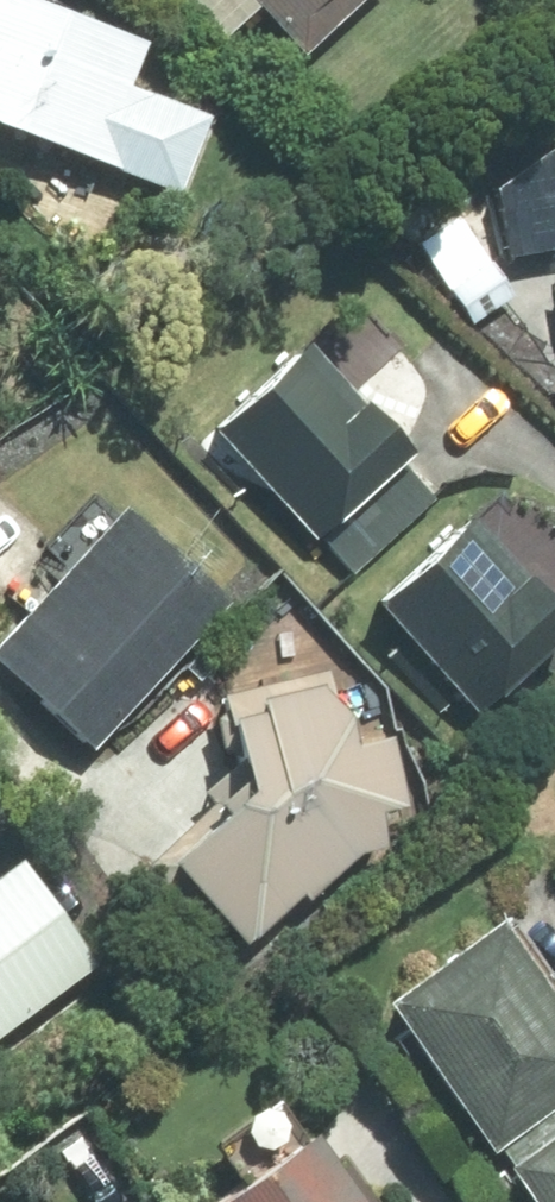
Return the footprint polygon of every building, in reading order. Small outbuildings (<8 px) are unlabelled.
[(214,52),(249,17),(290,60),(351,0),(162,0),(214,52)] [(198,114),(120,88),(132,50),(0,5),(0,152),(166,208),(198,114)] [(475,200),(492,270),(548,257),(554,285),(554,149),(475,200)] [(513,300),(450,216),(404,250),(467,334),(513,300)] [(435,499),(290,352),(207,433),(353,581),(435,499)] [(461,516),(365,602),(470,719),(554,643),(554,620),(461,516)] [(213,613),(109,517),(0,637),(0,691),(78,762),(213,613)] [(238,956),(372,851),(365,826),(392,809),(369,740),(335,752),(313,689),(203,707),(221,813),(151,878),(238,956)] [(0,871),(0,1037),(81,972),(0,871)] [(482,935),(366,1018),(472,1165),(554,1105),(554,1036),(482,935)] [(490,1189),(501,1201),(554,1201),(554,1132),(490,1189)] [(295,1143),(221,1201),(342,1201),(295,1143)]
